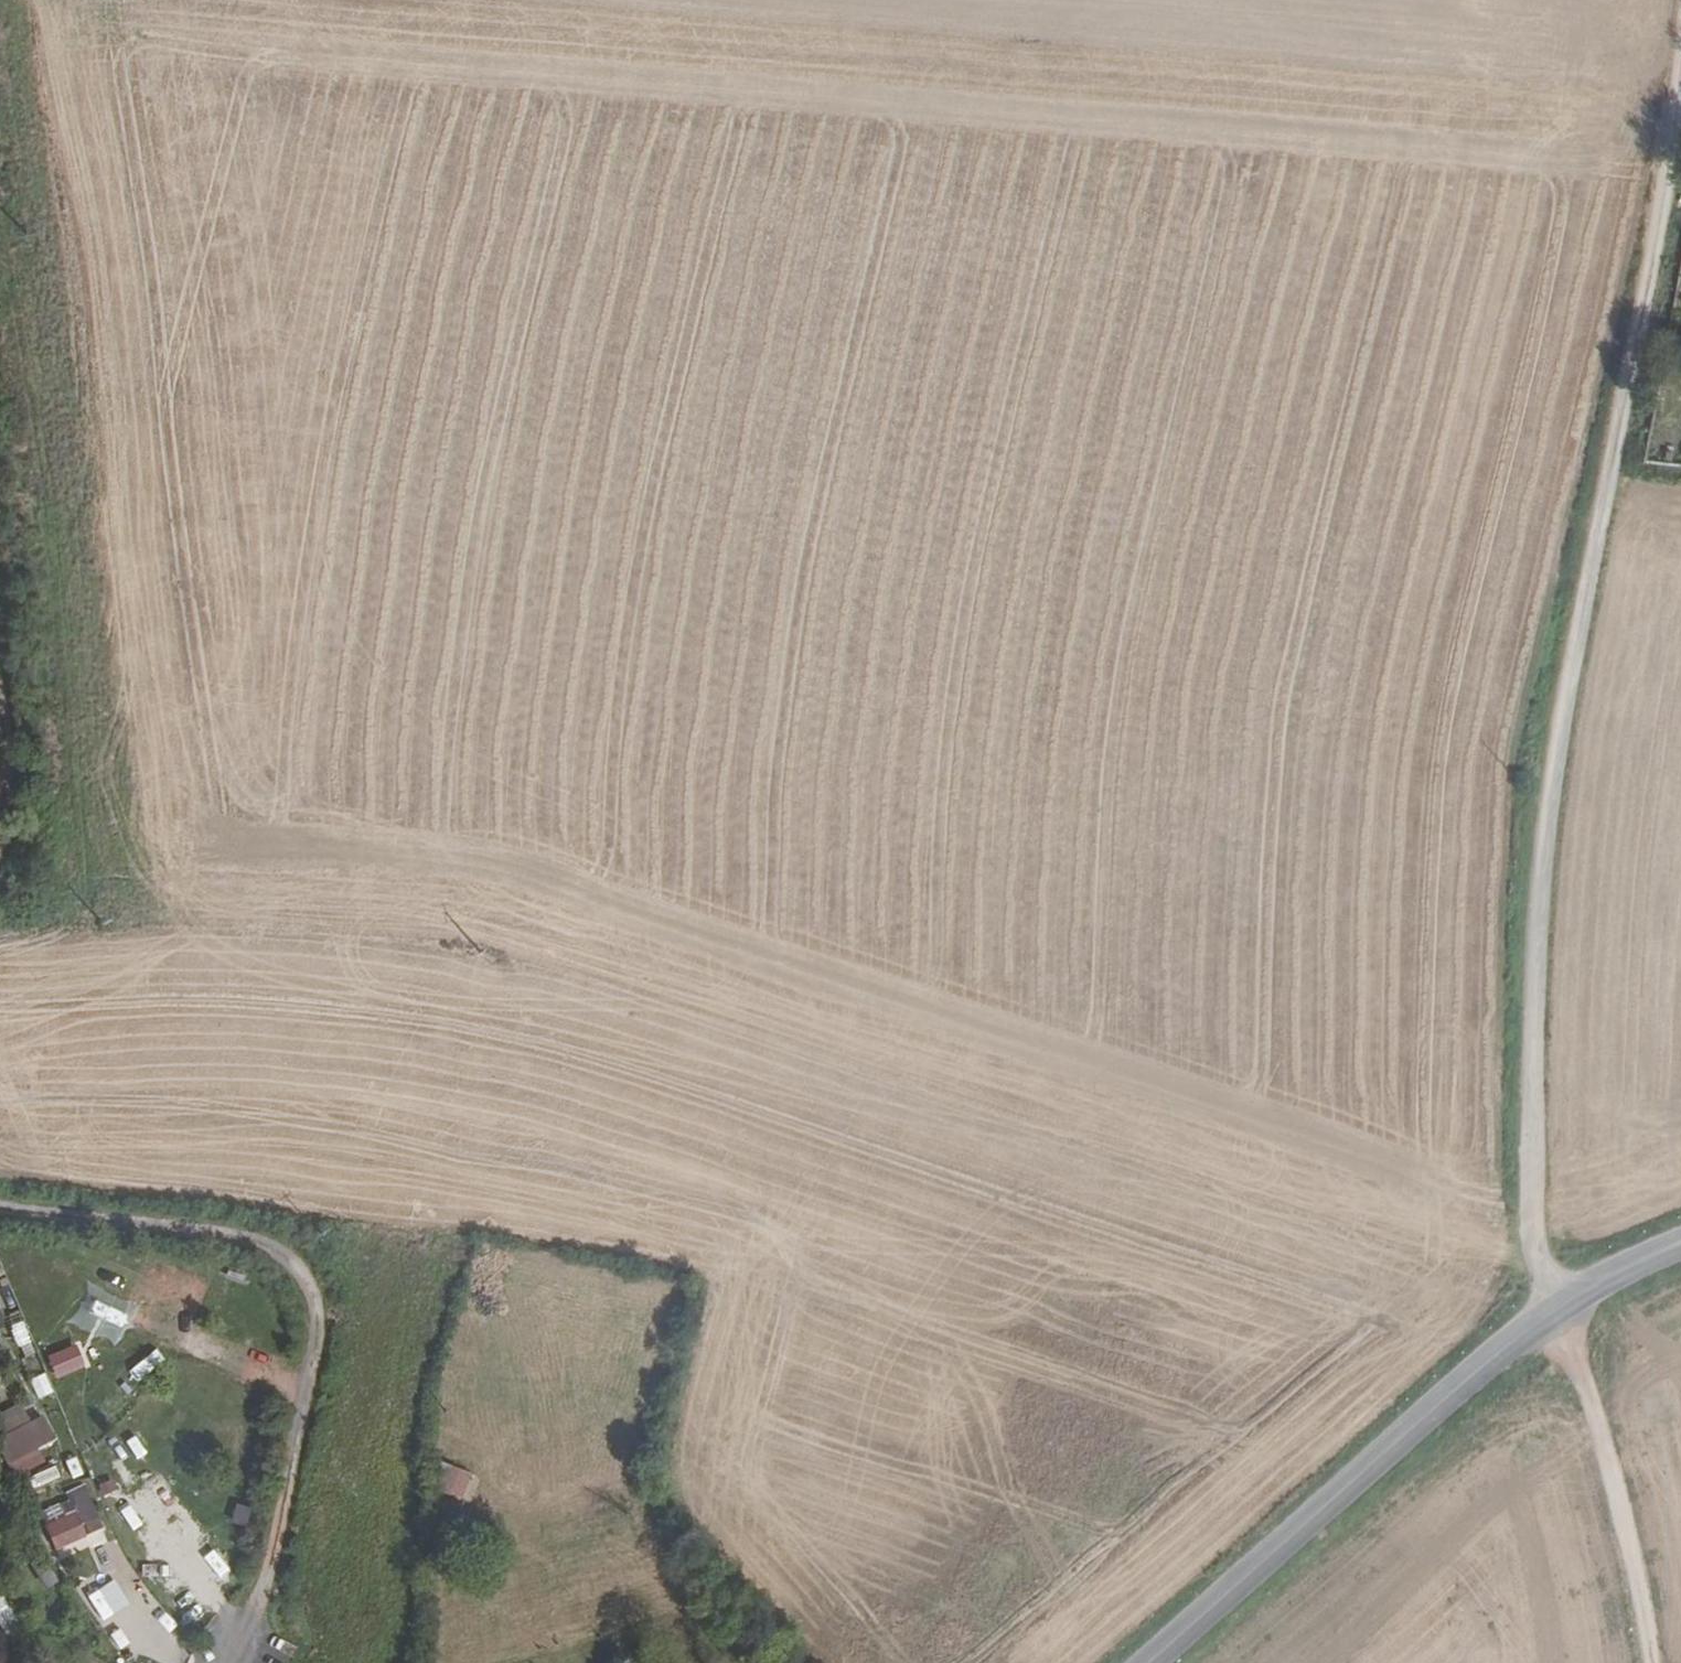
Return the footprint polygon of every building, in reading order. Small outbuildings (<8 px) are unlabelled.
[(90,1330),(114,1339),(119,1326),(95,1318),(90,1330)] [(57,1381),(87,1366),(75,1344),(46,1358),(57,1381)] [(17,1477),(45,1464),(37,1449),(54,1441),(43,1416),(29,1422),(21,1405),(0,1414),(0,1442),(17,1477)] [(430,1493),(466,1499),(471,1470),(434,1465),(430,1493)] [(68,1498),(36,1513),(54,1552),(104,1530),(83,1483),(65,1491),(68,1498)] [(3,1631),(17,1624),(1,1592),(0,1592),(0,1626),(3,1631)]
